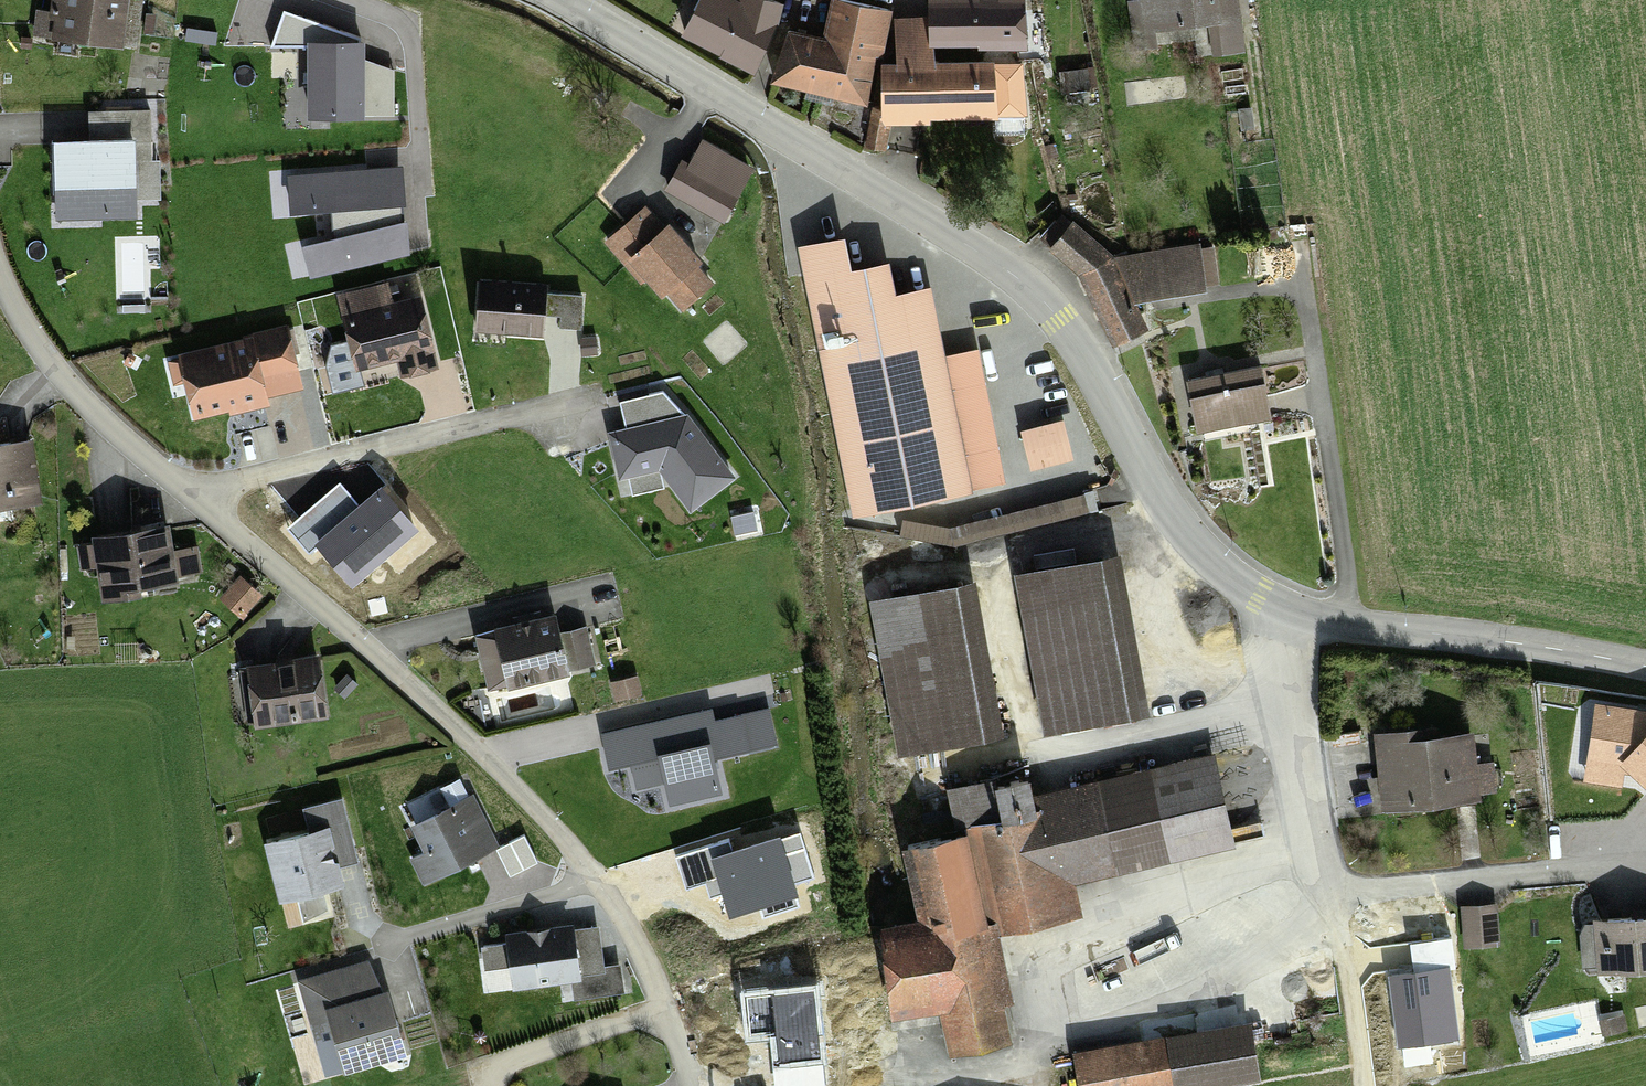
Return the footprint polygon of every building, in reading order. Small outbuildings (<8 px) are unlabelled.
[(49,18),(37,17),(34,40),(131,51),(137,0),(51,0),(49,18)] [(680,40),(749,77),(779,20),(742,0),(739,0),(734,9),(718,0),(701,0),(680,40)] [(1138,29),(1234,20),(1232,0),(1135,0),(1138,29)] [(926,36),(926,49),(1022,50),(1022,9),(974,9),(974,2),(926,2),(926,36)] [(782,38),(773,90),(866,108),(874,61),(879,62),(888,19),(829,8),(821,46),(782,38)] [(364,44),(361,44),(361,39),(283,12),(270,48),(307,48),(308,122),(365,121),(365,117),(394,117),(394,71),(364,60),(364,44)] [(926,49),(926,36),(897,36),(897,67),(881,67),(880,124),(994,125),(995,68),(926,68),(926,49)] [(1021,68),(995,68),(994,125),(994,134),(1020,134),(1021,68)] [(1080,74),(1058,78),(1061,99),(1083,95),(1080,74)] [(89,142),(54,143),(55,221),(137,219),(137,201),(161,200),(161,162),(152,162),(151,111),(88,112),(89,142)] [(704,140),(688,170),(737,197),(745,201),(751,190),(743,186),(753,167),(704,140)] [(680,165),(664,194),(721,226),(737,197),(688,170),(680,165)] [(332,241),(302,248),(310,280),(409,256),(407,223),(404,223),(403,208),(406,208),(402,168),(287,177),(290,217),(331,214),(332,241)] [(646,206),(604,242),(641,286),(645,282),(661,301),(667,296),(682,313),(715,285),(699,267),(703,264),(669,225),(665,229),(646,206)] [(1049,254),(1079,279),(1110,348),(1147,331),(1134,303),(1115,263),(1071,229),(1049,254)] [(841,243),(796,252),(851,525),(967,502),(926,294),(891,301),(885,271),(848,279),(841,243)] [(1197,251),(1115,263),(1134,303),(1204,297),(1202,288),(1198,256),(1197,251)] [(1207,255),(1198,256),(1202,288),(1211,287),(1207,255)] [(388,283),(337,296),(348,342),(331,347),(325,367),(332,394),(365,386),(361,372),(397,363),(401,380),(440,370),(422,297),(393,304),(388,283)] [(478,286),(476,337),(539,340),(539,317),(540,298),(540,288),(478,286)] [(540,298),(539,317),(559,318),(559,326),(576,326),(577,300),(540,298)] [(252,337),(177,355),(178,360),(167,362),(173,387),(183,385),(193,422),(229,413),(230,417),(270,407),(268,400),(304,391),(288,325),(251,334),(252,337)] [(592,340),(579,341),(579,355),(592,354),(592,340)] [(1256,373),(1186,386),(1195,437),(1265,424),(1256,373)] [(626,429),(608,433),(619,481),(628,479),(632,496),(664,489),(660,474),(691,514),(737,480),(688,415),(684,416),(663,393),(620,403),(626,429)] [(1027,436),(996,441),(1003,486),(1034,482),(1027,436)] [(27,449),(0,451),(0,511),(33,508),(27,449)] [(99,572),(103,600),(172,590),(171,581),(194,578),(191,555),(167,559),(164,535),(95,545),(96,550),(79,553),(82,574),(99,572)] [(1018,581),(1044,737),(1141,721),(1114,565),(1018,581)] [(968,591),(869,610),(897,756),(996,737),(968,591)] [(556,616),(474,636),(488,693),(507,688),(508,693),(571,678),(570,673),(560,634),(556,616)] [(587,627),(560,634),(570,673),(597,666),(587,627)] [(315,666),(246,672),(250,726),(320,721),(315,666)] [(610,682),(615,701),(642,695),(637,676),(610,682)] [(1630,776),(1645,791),(1645,714),(1595,706),(1583,783),(1622,789),(1624,776),(1630,776)] [(712,710),(600,735),(609,773),(630,768),(636,791),(664,784),(669,807),(722,795),(715,762),(779,748),(770,709),(714,722),(712,710)] [(1435,735),(1376,740),(1382,813),(1477,806),(1472,742),(1436,745),(1435,735)] [(970,840),(990,933),(1074,916),(1067,885),(1227,853),(1209,768),(1033,804),(1030,789),(989,798),(995,829),(969,834),(970,840)] [(423,853),(410,860),(423,887),(500,848),(473,795),(469,797),(460,779),(440,789),(450,808),(410,828),(423,853)] [(969,834),(995,829),(989,798),(987,789),(947,797),(955,837),(969,834)] [(308,833),(264,844),(279,905),(345,888),(340,868),(359,864),(342,800),(303,810),(308,833)] [(990,933),(970,840),(902,854),(918,929),(883,936),(890,1021),(941,1015),(948,1050),(1012,1042),(990,933)] [(1497,904),(1460,907),(1464,950),(1501,947),(1497,904)] [(1594,922),(1594,925),(1586,926),(1579,937),(1582,970),(1597,969),(1597,976),(1645,973),(1645,918),(1594,922)] [(506,945),(481,948),(484,972),(509,969),(512,992),(572,984),(574,1001),(624,995),(620,966),(605,968),(599,928),(574,931),(574,926),(504,935),(506,945)] [(367,961),(297,982),(325,1079),(343,1074),(344,1078),(408,1059),(388,993),(383,995),(367,961)] [(1624,1015),(1599,1021),(1602,1037),(1627,1032),(1624,1015)] [(1168,1085),(1252,1085),(1254,1085),(1247,1034),(1162,1045),(1168,1085)] [(1073,1057),(1076,1085),(1168,1085),(1162,1045),(1073,1057)]
